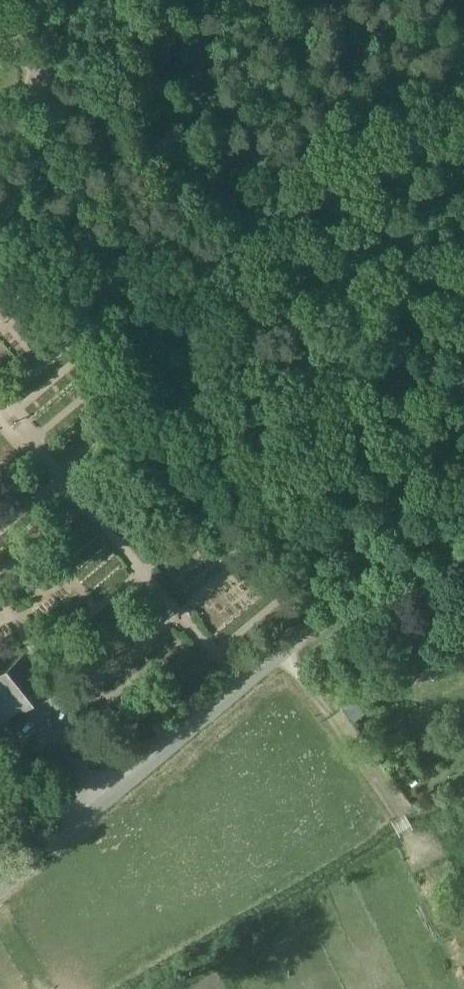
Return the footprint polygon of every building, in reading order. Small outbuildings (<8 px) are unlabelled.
[(0,680),(0,731),(14,720),(18,724),(52,695),(23,661),(0,680)]
